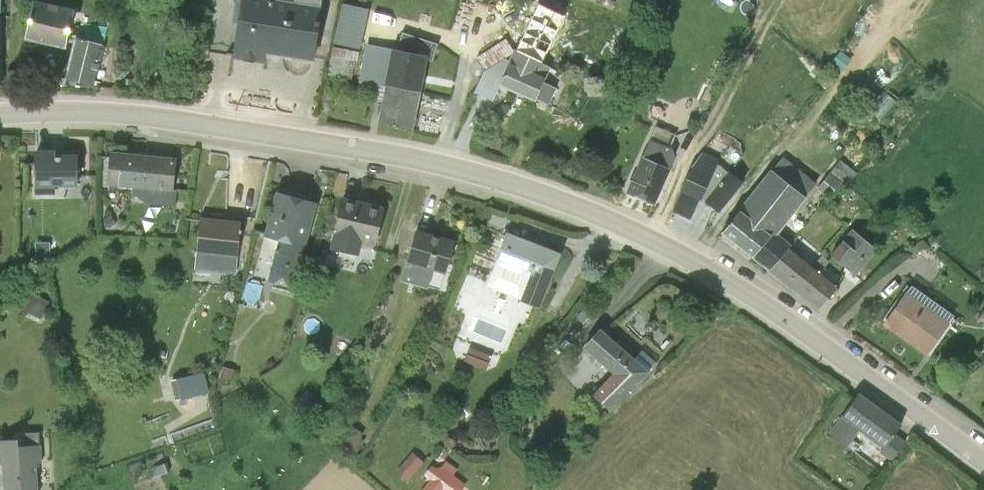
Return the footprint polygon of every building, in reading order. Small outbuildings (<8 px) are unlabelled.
[(37,0),(33,0),(24,39),(66,49),(75,9),(37,0)] [(234,57),(264,61),(266,52),(313,59),(321,0),(243,0),(234,57)] [(475,91),(492,98),(499,84),(536,99),(551,66),(542,60),(568,13),(540,0),(537,0),(514,50),(506,36),(478,56),(485,70),(475,91)] [(377,120),(414,127),(432,41),(401,35),(398,50),(362,43),(365,29),(340,24),(329,74),(385,86),(377,120)] [(92,88),(104,45),(75,37),(63,85),(92,88)] [(654,94),(646,115),(669,125),(678,104),(654,94)] [(655,126),(650,138),(668,146),(673,135),(655,126)] [(650,138),(642,156),(665,167),(674,149),(668,146),(650,138)] [(177,158),(111,151),(107,185),(174,192),(177,158)] [(682,189),(672,211),(690,220),(701,198),(719,212),(743,183),(717,163),(719,159),(702,151),(691,166),(682,189)] [(784,153),(721,231),(821,309),(838,287),(774,237),(816,183),(784,153)] [(654,204),(670,169),(665,167),(642,156),(625,191),(654,204)] [(77,157),(36,158),(36,193),(77,193),(77,157)] [(725,205),(731,210),(747,194),(742,189),(725,205)] [(294,288),(319,201),(276,190),(264,235),(279,238),(267,280),(294,288)] [(385,205),(342,196),(333,235),(335,235),(359,241),(374,245),(385,205)] [(241,219),(201,216),(197,266),(216,267),(217,256),(238,258),(241,219)] [(844,259),(859,272),(882,245),(856,222),(845,235),(842,232),(828,248),(842,261),(844,259)] [(455,239),(417,228),(407,260),(446,271),(455,239)] [(560,251),(506,231),(487,284),(541,304),(560,251)] [(359,241),(335,235),(332,249),(356,255),(359,241)] [(950,320),(906,290),(882,325),(926,355),(950,320)] [(34,293),(26,310),(41,318),(50,301),(34,293)] [(651,371),(600,326),(582,346),(613,372),(591,394),(611,410),(651,371)] [(470,344),(464,359),(487,368),(493,352),(470,344)] [(224,365),(221,378),(232,380),(235,367),(224,365)] [(205,371),(171,379),(176,399),(210,391),(205,371)] [(902,424),(857,391),(827,433),(847,446),(859,429),(883,447),(902,424)] [(350,422),(339,441),(353,449),(364,431),(350,422)] [(0,439),(0,465),(2,464),(5,489),(38,489),(36,461),(42,461),(40,435),(0,439)] [(414,450),(397,469),(407,478),(424,459),(414,450)] [(429,480),(442,489),(460,489),(470,476),(446,458),(429,480)]
